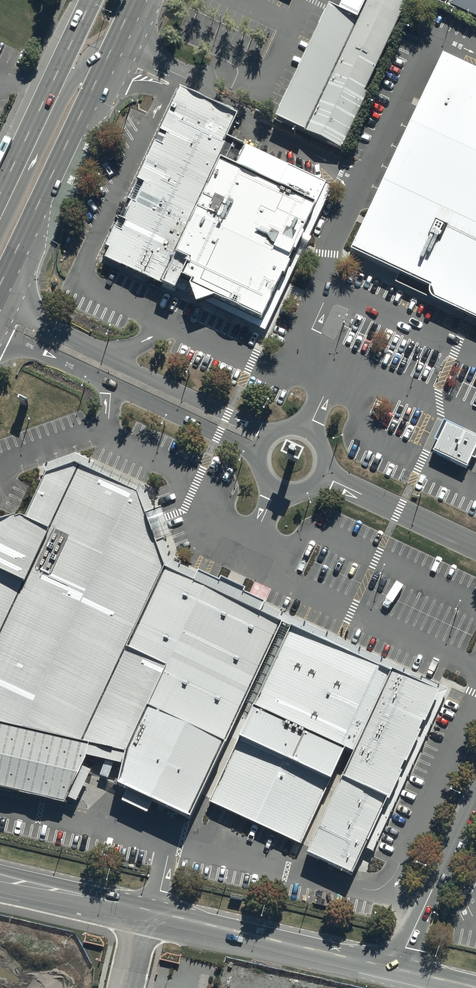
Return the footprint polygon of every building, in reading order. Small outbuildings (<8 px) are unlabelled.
[(413,0),(371,0),(361,21),(328,6),(276,117),(343,148),(413,0)] [(449,1),(475,14),(475,0),(449,0),(449,1)] [(444,53),(352,249),(475,308),(475,68),(444,53)] [(261,322),(328,186),(225,137),(236,115),(183,90),(102,256),(181,294),(186,285),(261,322)] [(434,451),(468,467),(475,449),(475,436),(447,423),(434,451)] [(189,814),(279,618),(165,567),(137,492),(132,489),(76,463),(47,474),(26,518),(20,515),(0,521),(0,789),(66,804),(88,756),(120,763),(116,781),(189,814)] [(291,625),(209,801),(300,844),(345,749),(351,752),(305,852),(354,874),(389,798),(438,693),(389,670),(291,625)]
